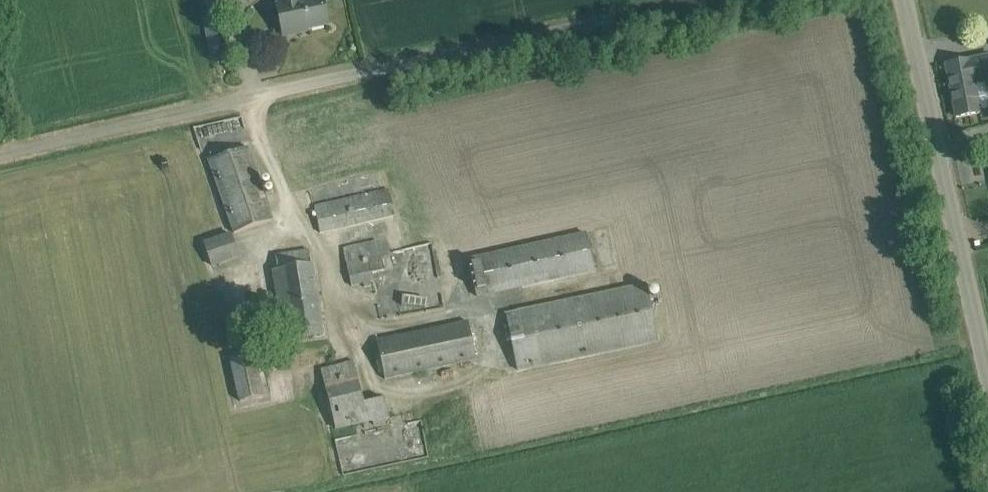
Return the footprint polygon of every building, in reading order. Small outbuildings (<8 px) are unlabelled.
[(281,4),(277,5),(283,33),(307,28),(307,29),(328,24),(323,0),(280,0),(281,4)] [(970,60),(946,65),(956,117),(980,112),(975,85),(987,82),(987,54),(970,57),(970,60)] [(209,160),(234,233),(273,220),(248,147),(209,160)] [(395,215),(389,189),(314,206),(320,232),(395,215)] [(477,296),(594,270),(586,233),(469,259),(477,296)] [(231,234),(227,235),(204,243),(212,265),(239,256),(231,234)] [(377,240),(343,248),(352,286),(364,283),(364,288),(371,286),(370,282),(374,281),(372,273),(384,271),(377,240)] [(323,335),(313,270),(312,264),(309,250),(276,256),(278,269),(274,270),(281,313),(287,312),(292,340),(323,335)] [(518,370),(658,341),(647,284),(507,314),(518,370)] [(385,379),(476,360),(468,321),(377,341),(385,379)] [(240,401),(264,396),(255,357),(231,362),(240,401)] [(364,401),(353,361),(321,369),(336,428),(373,419),(373,423),(384,420),(384,416),(389,415),(384,396),(364,401)]
